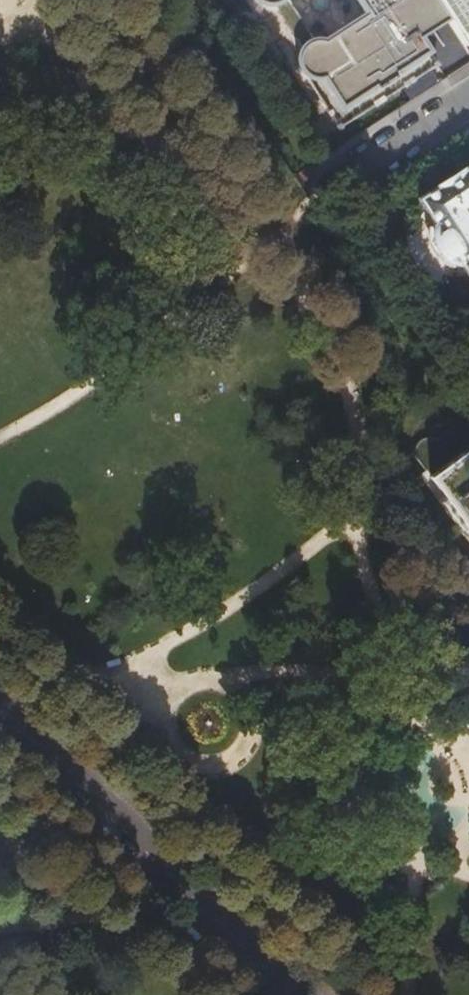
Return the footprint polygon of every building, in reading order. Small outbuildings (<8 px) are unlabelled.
[(249,2),(252,5),(256,7),(260,8),(263,8),(265,8),(295,53),(294,54),(293,58),(292,62),(292,66),(293,70),(295,73),(297,77),(300,79),(304,81),(307,82),(311,82),(315,82),(317,81),(336,111),(368,90),(370,93),(391,79),(389,77),(422,56),(409,35),(442,13),(433,0),(349,0),(360,18),(317,46),(314,45),(310,45),(307,45),(278,0),(248,0),(249,2)] [(446,18),(462,45),(468,40),(468,0),(433,0),(446,18)] [(462,171),(461,169),(455,173),(456,175),(442,184),(441,182),(434,187),(435,188),(426,194),(417,200),(432,224),(430,233),(431,241),(434,250),(438,255),(446,261),(450,263),(459,265),(468,281),(468,166),(462,171)] [(468,534),(468,447),(428,477),(468,534)]
